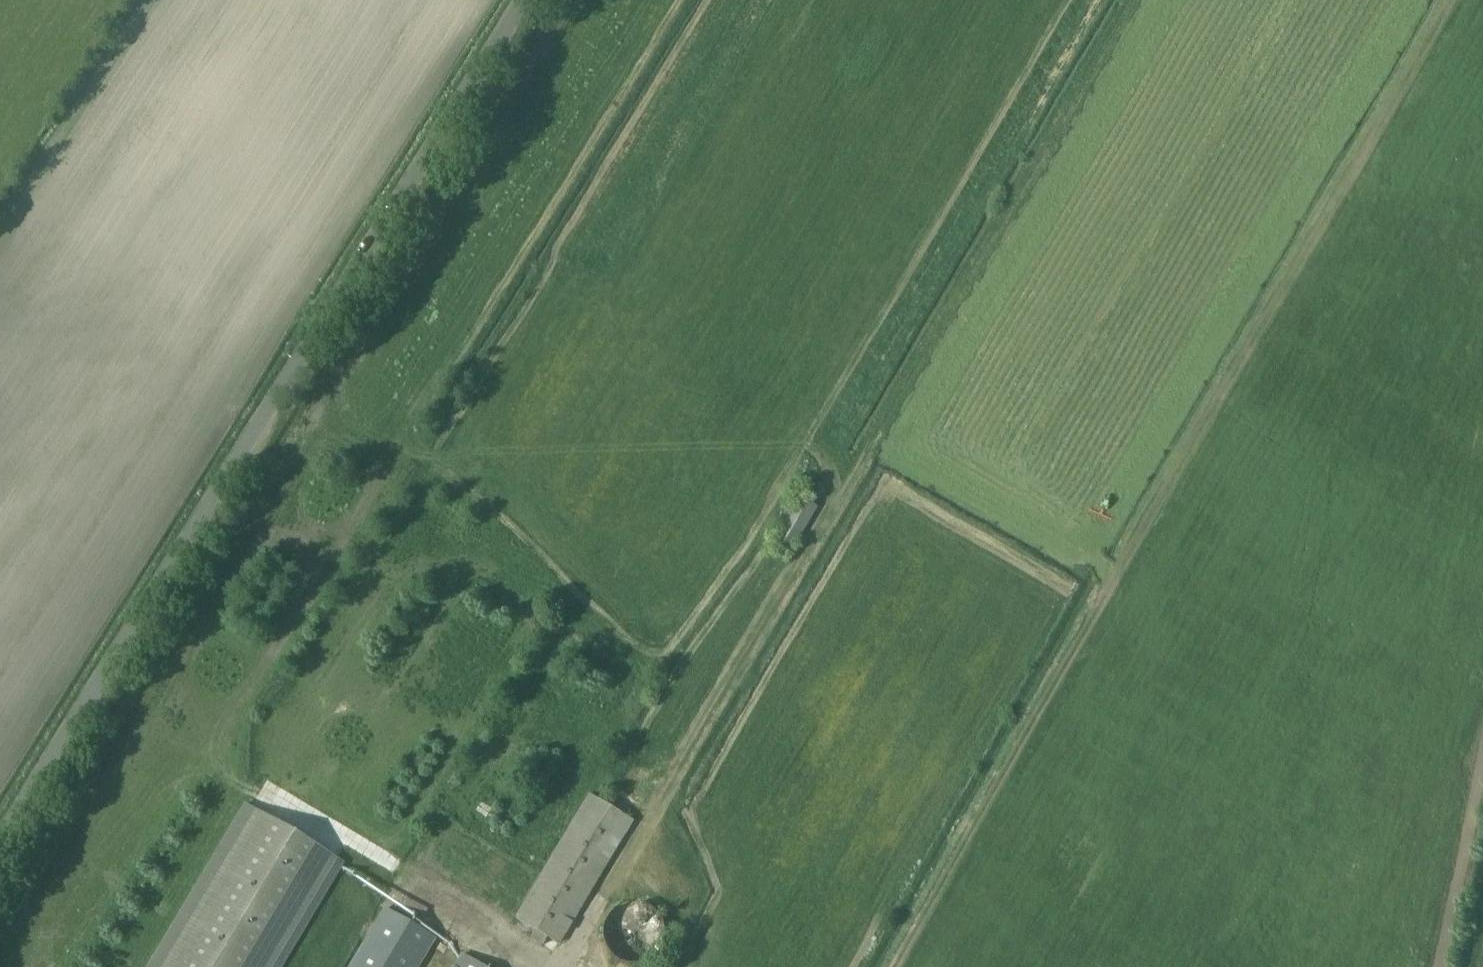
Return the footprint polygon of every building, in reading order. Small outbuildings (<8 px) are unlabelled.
[(790,551),(816,507),(801,497),(774,541),(790,551)] [(558,941),(631,819),(589,794),(515,915),(536,928),(530,937),(542,944),(547,935),(558,941)] [(339,872),(329,865),(334,855),(245,802),(146,966),(283,966),(339,872)] [(436,937),(385,907),(350,966),(418,966),(436,937)] [(462,952),(453,966),(486,966),(462,952)]
